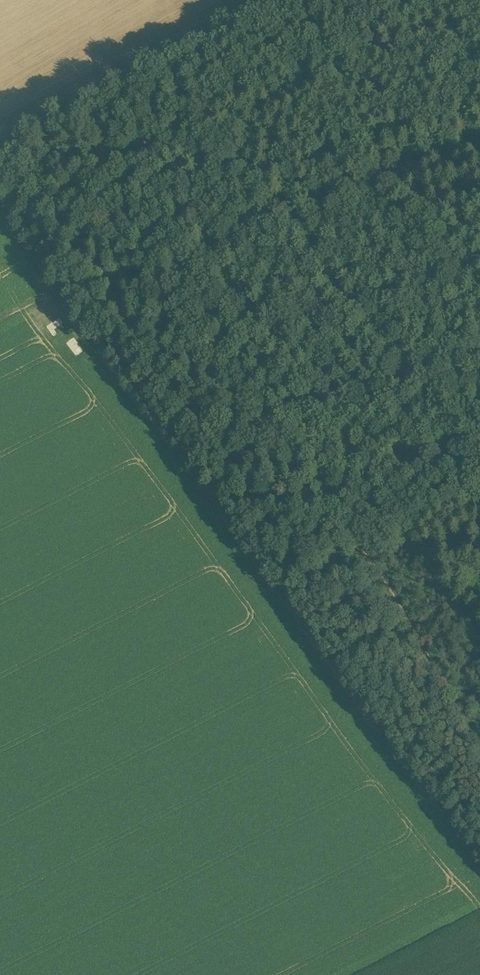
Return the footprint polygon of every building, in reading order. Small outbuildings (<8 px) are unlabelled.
[(53,337),(67,328),(59,316),(45,325),(53,337)] [(76,356),(83,350),(78,344),(71,350),(76,356)]
